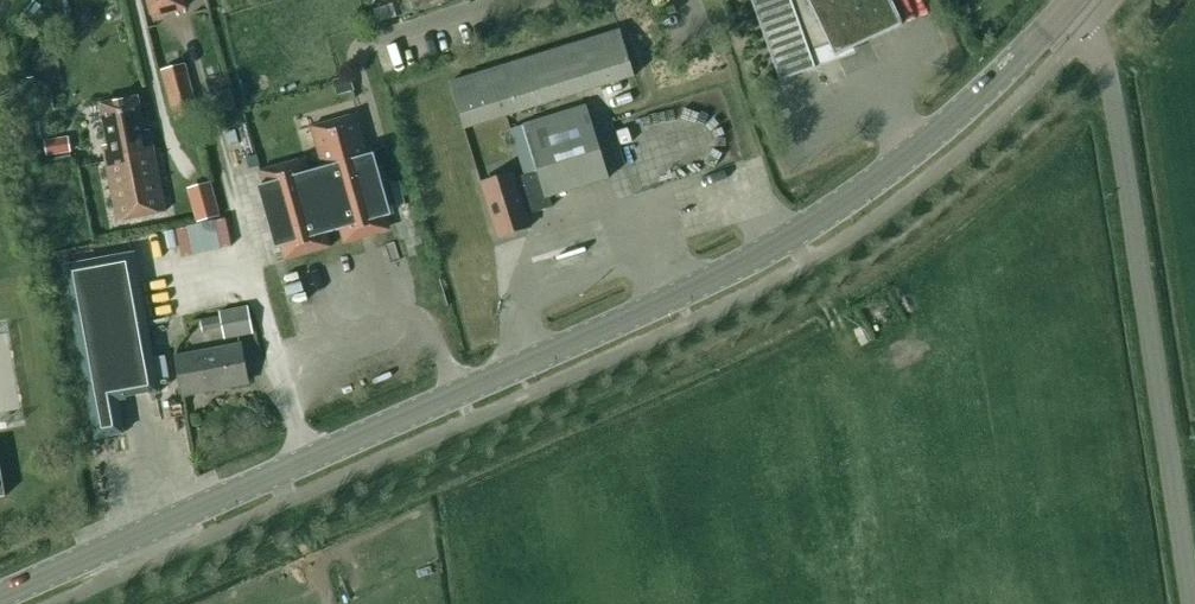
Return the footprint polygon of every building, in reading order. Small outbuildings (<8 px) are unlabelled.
[(153,17),(186,8),(184,0),(149,0),(153,17)] [(414,13),(447,2),(447,0),(410,0),(414,13)] [(780,81),(816,68),(810,53),(830,46),(835,57),(902,25),(890,0),(751,0),(780,81)] [(504,66),(450,83),(464,129),(634,76),(620,30),(504,66)] [(185,65),(185,63),(160,70),(174,122),(190,117),(199,115),(185,65)] [(350,77),(337,81),(341,94),(353,90),(350,77)] [(98,147),(101,160),(106,160),(118,222),(166,212),(153,150),(156,150),(155,148),(149,150),(138,94),(99,102),(107,145),(98,147)] [(549,197),(609,178),(587,106),(523,125),(538,171),(515,178),(513,173),(482,183),(498,238),(530,228),(526,215),(553,207),(549,197)] [(357,114),(311,127),(323,168),(368,155),(357,114)] [(71,153),(68,137),(44,141),(47,157),(71,153)] [(263,185),(258,187),(276,248),(280,247),(284,261),(331,248),(327,234),(341,230),(345,243),(361,239),(373,235),(390,230),(386,217),(391,215),(374,154),(368,155),(323,168),(309,172),(305,158),(260,171),(263,185)] [(192,187),(190,187),(200,221),(217,216),(208,183),(204,183),(192,187)] [(134,253),(64,266),(87,393),(95,439),(124,434),(118,401),(160,393),(134,253)] [(252,336),(247,308),(219,313),(220,319),(200,323),(202,334),(222,330),(224,341),(252,336)] [(183,395),(248,383),(241,345),(176,357),(183,395)]
